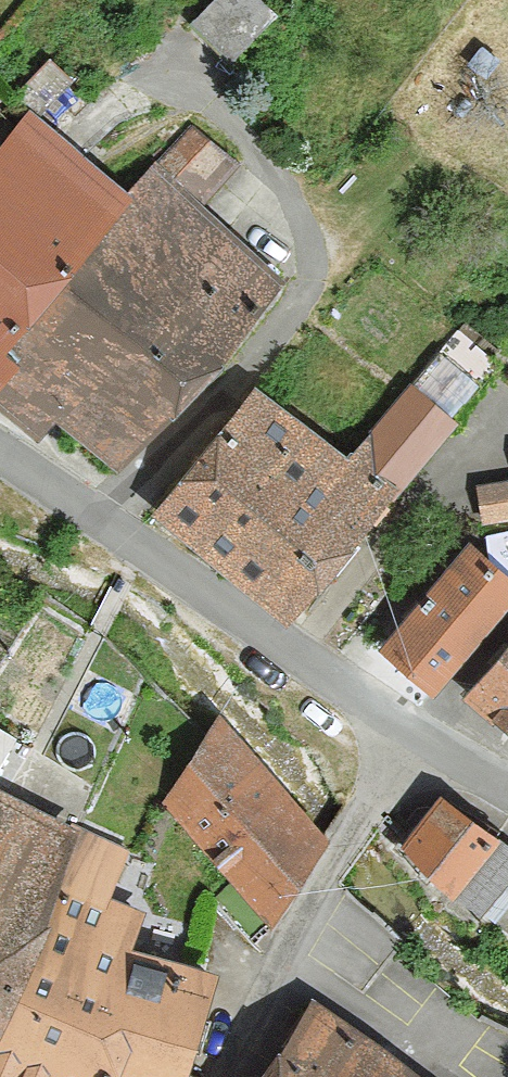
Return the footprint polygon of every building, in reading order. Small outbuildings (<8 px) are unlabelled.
[(275,13),(262,0),(213,0),(194,19),(233,57),(275,13)] [(0,143),(0,383),(128,193),(31,109),(0,143)] [(117,465),(286,281),(202,209),(236,164),(191,128),(158,171),(152,165),(128,193),(0,383),(0,400),(44,428),(54,414),(117,465)] [(157,511),(289,614),(386,490),(394,497),(503,358),(462,326),(415,387),(409,382),(347,461),(253,388),(157,511)] [(507,515),(507,482),(480,484),(483,517),(507,515)] [(384,644),(433,687),(507,601),(507,532),(472,543),(384,644)] [(467,690),(507,727),(507,645),(467,690)] [(165,806),(271,920),(324,831),(221,716),(165,806)] [(109,896),(130,853),(0,789),(0,1016),(70,880),(109,896)] [(483,911),(507,878),(507,846),(444,795),(405,840),(452,891),(457,886),(483,911)] [(209,971),(129,950),(144,910),(109,896),(70,880),(0,1016),(0,1076),(3,1076),(116,1076),(120,1071),(136,1076),(180,1076),(209,971)] [(388,1053),(318,996),(262,1076),(368,1076),(388,1053)] [(388,1053),(368,1076),(420,1076),(388,1053)]
